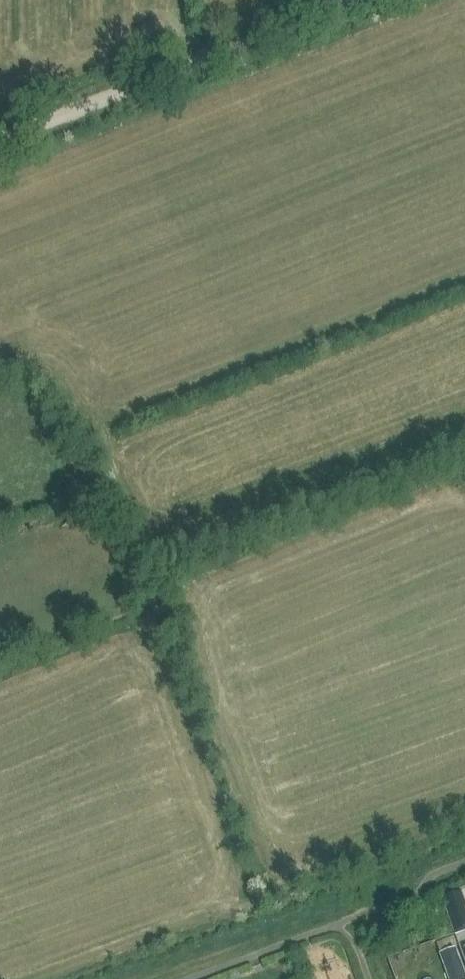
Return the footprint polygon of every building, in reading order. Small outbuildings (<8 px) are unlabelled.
[(442,898),(455,932),(464,928),(464,902),(461,891),(442,898)] [(449,978),(464,978),(464,975),(455,948),(440,953),(449,978)]
